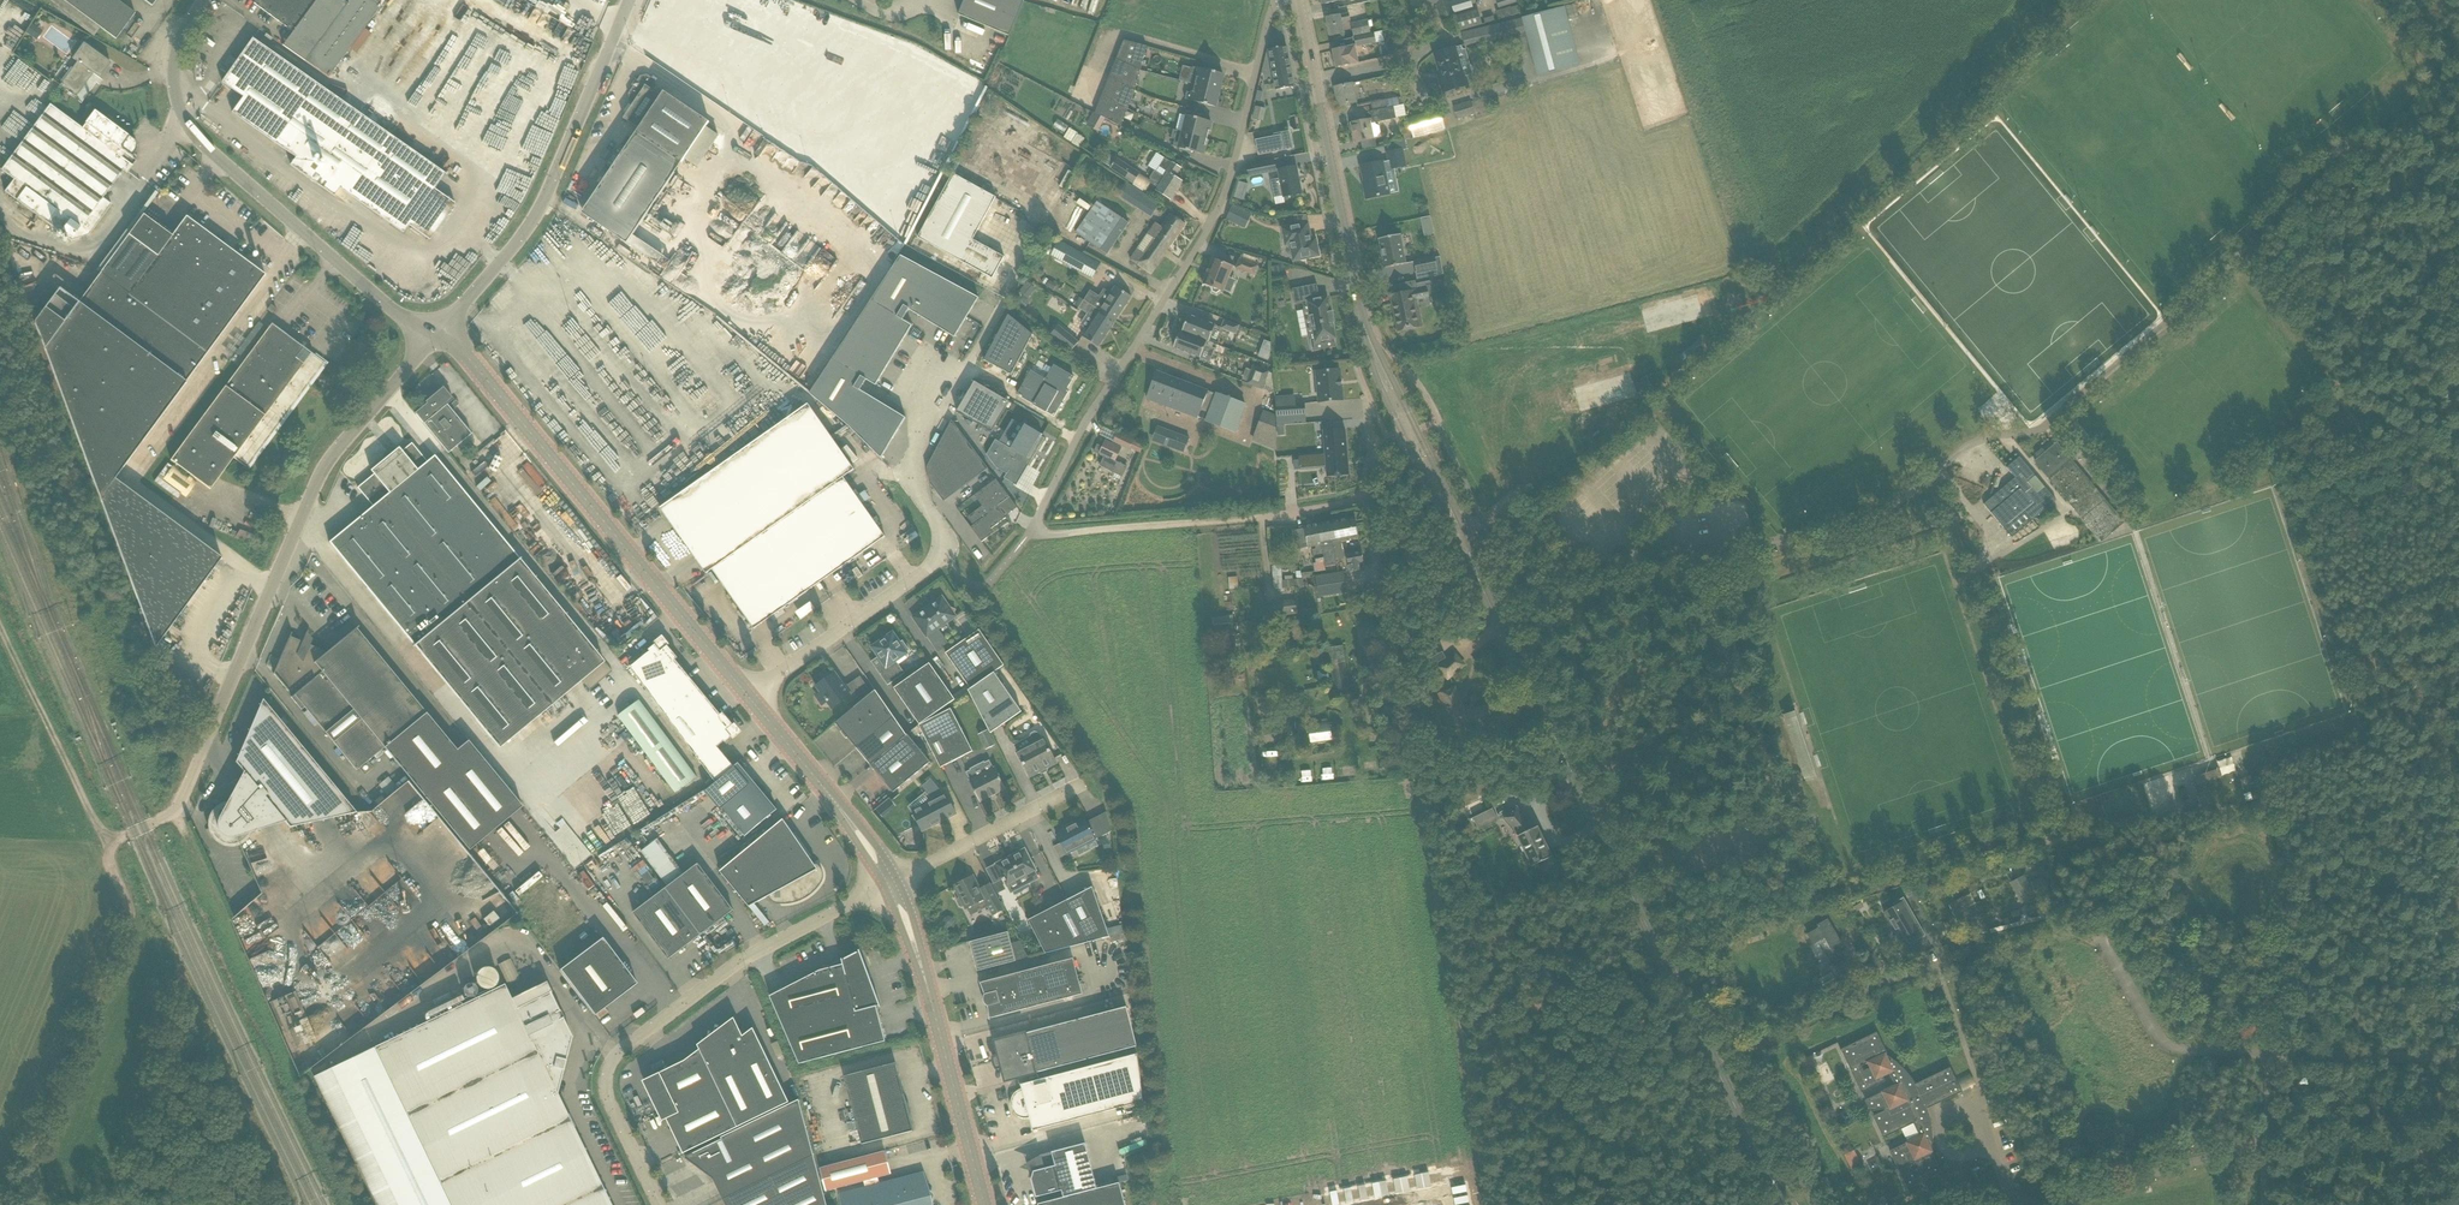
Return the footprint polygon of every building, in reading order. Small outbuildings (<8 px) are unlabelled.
[(116,39),(135,13),(117,0),(63,0),(116,39)] [(371,0),(349,0),(347,3),(343,0),(254,0),(255,1),(254,3),(293,32),(283,45),(329,78),(381,7),(371,0)] [(789,17),(744,0),(666,0),(658,20),(712,41),(708,50),(738,62),(741,54),(771,66),(777,50),(776,49),(789,17)] [(957,14),(1008,36),(1023,1),(1021,0),(963,0),(957,14)] [(1451,2),(1455,13),(1473,7),(1471,0),(1457,0),(1451,2)] [(1496,0),(1498,8),(1517,2),(1516,0),(1496,0)] [(1504,12),(1497,14),(1499,20),(1520,13),(1518,6),(1511,8),(1511,7),(1503,10),(1504,12)] [(1565,8),(1463,32),(1465,43),(1466,45),(1526,31),(1538,75),(1580,64),(1565,8)] [(1478,10),(1456,16),(1460,31),(1482,24),(1478,10)] [(1330,36),(1341,33),(1344,33),(1342,22),(1350,20),(1349,13),(1340,15),(1326,18),(1330,36)] [(1354,35),(1371,32),(1368,20),(1352,23),(1354,35)] [(26,32),(37,40),(43,32),(32,23),(26,32)] [(827,29),(820,51),(856,62),(863,41),(827,29)] [(1356,46),(1376,42),(1375,33),(1355,37),(1356,46)] [(444,173),(435,166),(252,39),(222,82),(243,97),(232,112),(296,157),(290,165),(334,195),(339,188),(403,232),(408,224),(429,240),(455,203),(434,189),(444,173)] [(1124,40),(1117,58),(1136,69),(1140,70),(1147,46),(1124,40)] [(78,62),(60,85),(69,92),(71,94),(72,94),(76,97),(93,73),(99,78),(110,63),(84,44),(73,58),(78,62)] [(1286,46),(1269,50),(1276,90),(1294,87),(1286,46)] [(1350,64),(1357,62),(1355,52),(1354,46),(1347,48),(1347,47),(1333,50),(1336,67),(1350,64)] [(1455,48),(1446,50),(1435,53),(1440,72),(1441,71),(1443,77),(1439,78),(1443,92),(1466,85),(1455,48)] [(12,55),(7,61),(46,89),(50,82),(12,55)] [(1135,91),(1140,70),(1136,69),(1117,58),(1109,77),(1135,91)] [(960,128),(977,94),(912,60),(894,94),(960,128)] [(1197,76),(1195,84),(1219,91),(1223,74),(1216,73),(1216,72),(1213,71),(1212,72),(1199,68),(1199,69),(1193,67),(1191,74),(1197,76)] [(583,213),(627,243),(657,263),(663,255),(633,235),(709,122),(665,92),(662,96),(654,91),(657,87),(655,80),(647,75),(641,76),(629,94),(630,100),(634,103),(624,118),(640,129),(583,213)] [(1109,77),(1102,95),(1128,109),(1135,91),(1109,77)] [(1357,102),(1353,83),(1334,87),(1338,106),(1357,102)] [(717,109),(746,119),(755,95),(726,84),(717,109)] [(1215,107),(1219,91),(1195,84),(1193,93),(1187,92),(1185,99),(1191,100),(1191,101),(1204,104),(1204,105),(1207,105),(1208,105),(1215,107)] [(1121,126),(1128,109),(1102,95),(1095,113),(1121,126)] [(1371,103),(1372,111),(1402,105),(1400,97),(1371,103)] [(1454,107),(1458,119),(1475,114),(1472,102),(1454,107)] [(43,114),(1,170),(14,180),(5,192),(71,241),(89,235),(111,205),(102,198),(122,172),(123,170),(127,173),(136,160),(132,157),(134,155),(135,156),(136,156),(134,155),(133,153),(132,152),(131,151),(130,149),(132,148),(132,145),(130,145),(130,143),(131,140),(132,138),(133,137),(132,137),(132,138),(112,123),(110,120),(108,118),(104,118),(98,113),(96,115),(94,115),(91,114),(85,123),(85,124),(82,128),(50,104),(43,114)] [(1373,138),(1378,137),(1378,135),(1380,132),(1379,126),(1376,124),(1375,123),(1396,119),(1396,117),(1406,115),(1404,104),(1402,105),(1372,111),(1370,111),(1372,119),(1351,123),(1355,142),(1373,138)] [(1254,106),(1252,118),(1263,120),(1265,107),(1254,106)] [(1439,111),(1406,118),(1411,138),(1443,130),(1439,111)] [(1187,116),(1183,132),(1207,138),(1211,122),(1198,119),(1198,118),(1195,117),(1194,118),(1187,116)] [(1274,128),(1260,130),(1261,136),(1274,135),(1274,128)] [(1207,138),(1183,132),(1181,141),(1175,139),(1173,146),(1179,148),(1186,150),(1186,151),(1189,152),(1190,151),(1203,154),(1207,138)] [(971,133),(962,156),(977,161),(985,139),(971,133)] [(1274,136),(1255,140),(1258,155),(1284,150),(1281,135),(1274,136)] [(1402,150),(1388,152),(1391,169),(1405,166),(1402,150)] [(1110,168),(1118,173),(1133,183),(1140,173),(1117,157),(1116,159),(1108,153),(1103,161),(1111,167),(1110,168)] [(1149,180),(1147,183),(1157,189),(1156,190),(1170,199),(1182,181),(1176,177),(1181,169),(1165,158),(1156,153),(1148,166),(1154,170),(1153,172),(1151,176),(1150,178),(1151,178),(1149,180)] [(1247,166),(1249,176),(1268,172),(1266,162),(1247,166)] [(1367,198),(1378,196),(1385,195),(1383,185),(1387,185),(1382,162),(1361,166),(1366,188),(1364,188),(1367,198)] [(1280,178),(1271,180),(1274,198),(1284,196),(1284,197),(1301,193),(1296,166),(1278,170),(1280,178)] [(953,173),(918,237),(993,278),(1005,257),(972,239),(996,197),(953,173)] [(1239,181),(1236,189),(1246,192),(1249,184),(1239,181)] [(1129,183),(1120,197),(1136,208),(1145,194),(1129,183)] [(1079,226),(1089,203),(1077,198),(1067,221),(1079,226)] [(1129,223),(1119,216),(1098,202),(1076,233),(1107,254),(1129,223)] [(1226,220),(1245,229),(1252,214),(1233,205),(1226,220)] [(1151,274),(1168,249),(1185,224),(1171,214),(1162,227),(1156,223),(1148,234),(1153,238),(1144,253),(1138,249),(1130,259),(1151,274)] [(59,287),(34,321),(155,648),(222,558),(114,478),(187,382),(186,381),(265,275),(223,243),(225,240),(221,237),(219,240),(186,216),(171,236),(143,215),(79,302),(59,287)] [(1430,216),(1421,219),(1423,227),(1432,225),(1430,216)] [(1289,237),(1293,257),(1294,261),(1306,258),(1319,255),(1315,239),(1309,240),(1308,233),(1309,233),(1307,223),(1283,228),(1285,238),(1289,237)] [(1100,264),(1059,241),(1046,234),(1042,241),(1049,245),(1046,249),(1053,253),(1052,255),(1092,278),(1100,264)] [(1400,234),(1379,239),(1384,267),(1384,268),(1406,264),(1406,263),(1404,253),(1402,246),(1404,245),(1402,236),(1401,237),(1400,235),(1401,235),(1400,234)] [(919,291),(930,272),(900,256),(871,300),(903,320),(909,310),(919,291)] [(1426,259),(1414,261),(1416,272),(1437,268),(1435,257),(1426,259)] [(1203,284),(1211,287),(1212,292),(1216,294),(1221,291),(1223,292),(1233,266),(1213,258),(1203,284)] [(1258,266),(1239,258),(1235,268),(1254,275),(1258,266)] [(919,291),(967,318),(979,298),(930,272),(919,291)] [(1431,277),(1417,280),(1418,287),(1433,284),(1431,277)] [(1330,323),(1332,322),(1333,322),(1333,312),(1327,313),(1326,305),(1328,305),(1327,297),(1320,299),(1317,284),(1293,289),(1296,304),(1303,303),(1304,310),(1308,309),(1313,334),(1309,335),(1312,351),(1324,349),(1336,347),(1334,338),(1335,338),(1333,330),(1331,331),(1330,323)] [(1083,301),(1092,307),(1115,321),(1131,296),(1115,286),(1106,300),(1099,296),(1090,290),(1083,301)] [(1413,300),(1418,299),(1428,297),(1426,288),(1417,290),(1391,295),(1398,331),(1419,326),(1413,300)] [(919,291),(909,310),(955,337),(967,318),(919,291)] [(1023,296),(1017,304),(1024,310),(1030,302),(1023,296)] [(1047,305),(1061,314),(1066,306),(1053,298),(1047,305)] [(903,320),(871,300),(861,315),(903,340),(912,326),(903,320)] [(1078,308),(1088,314),(1094,318),(1082,336),(1098,347),(1115,321),(1092,307),(1083,301),(1078,308)] [(1008,314),(984,360),(1011,375),(1033,334),(1008,314)] [(903,340),(861,315),(852,329),(894,355),(903,340)] [(1182,331),(1204,340),(1209,341),(1215,325),(1188,315),(1182,331)] [(1240,325),(1224,319),(1220,329),(1236,334),(1240,325)] [(171,460),(191,475),(189,476),(174,465),(163,480),(186,497),(197,483),(193,479),(194,478),(210,489),(233,458),(247,468),(325,363),(310,352),(302,363),(296,358),(304,347),(271,323),(171,460)] [(1071,351),(1079,342),(1058,325),(1051,334),(1071,351)] [(894,355),(852,329),(842,344),(885,370),(894,355)] [(1214,343),(1209,341),(1204,340),(1182,331),(1180,330),(1173,348),(1198,357),(1203,344),(1212,348),(1214,343)] [(885,370),(842,344),(833,358),(866,380),(876,385),(885,370)] [(1262,348),(1258,357),(1268,360),(1271,351),(1262,348)] [(866,380),(833,358),(810,393),(841,421),(860,390),(866,380)] [(1031,370),(1016,395),(1033,404),(1033,405),(1046,413),(1047,412),(1054,417),(1060,407),(1061,407),(1062,407),(1058,405),(1061,400),(1064,401),(1069,391),(1067,389),(1075,376),(1054,364),(1045,378),(1031,370)] [(1262,388),(1268,371),(1254,366),(1247,383),(1262,388)] [(1316,371),(1319,402),(1342,400),(1341,387),(1342,387),(1341,379),(1340,369),(1316,371)] [(1147,398),(1196,417),(1196,418),(1197,419),(1197,418),(1206,421),(1235,432),(1246,405),(1216,394),(1208,391),(1157,371),(1147,398)] [(974,381),(957,412),(992,432),(1010,401),(974,381)] [(448,453),(471,434),(445,403),(451,399),(442,389),(430,399),(431,401),(415,414),(448,453)] [(860,390),(841,421),(881,458),(906,418),(860,390)] [(1304,403),(1296,404),(1276,405),(1276,418),(1305,416),(1304,403)] [(810,500),(843,477),(854,469),(808,404),(660,508),(706,573),(712,569),(745,546),(778,523),(810,500)] [(952,420),(927,467),(930,482),(944,502),(988,468),(952,420)] [(997,441),(990,457),(999,470),(1010,476),(1012,472),(1021,478),(1027,466),(1030,468),(1045,438),(1042,437),(1043,435),(1025,424),(1013,450),(997,441)] [(1285,426),(1277,426),(1278,436),(1286,435),(1285,426)] [(1317,452),(1299,454),(1300,465),(1321,464),(1322,467),(1326,467),(1327,476),(1349,475),(1345,428),(1324,429),(1325,452),(1317,452)] [(1171,432),(1166,446),(1184,452),(1190,438),(1171,432)] [(1129,449),(1130,446),(1141,451),(1144,446),(1117,433),(1113,441),(1129,449)] [(2030,452),(2028,453),(2034,461),(2048,477),(2082,518),(2102,541),(2123,523),(2104,500),(2070,460),(2060,448),(2056,443),(2047,433),(2037,442),(2039,444),(2030,452)] [(1105,440),(1102,447),(1097,445),(1094,452),(1104,456),(1100,466),(1122,476),(1127,466),(1115,460),(1121,448),(1105,440)] [(499,748),(604,662),(434,456),(427,462),(411,443),(401,451),(398,448),(371,470),(374,474),(357,487),(373,506),(329,542),(499,748)] [(2037,493),(2028,482),(2035,476),(2019,457),(2006,467),(2015,478),(1983,504),(2003,527),(2024,510),(2032,520),(2056,500),(2044,486),(2037,493)] [(810,500),(852,560),(885,536),(843,477),(810,500)] [(973,525),(971,527),(982,542),(988,537),(993,533),(992,532),(990,529),(1006,518),(997,506),(1010,497),(996,479),(974,495),(982,506),(988,514),(973,525)] [(820,582),(852,560),(810,500),(778,523),(820,582)] [(1336,541),(1332,542),(1336,558),(1344,556),(1341,540),(1359,537),(1355,517),(1333,521),(1336,541)] [(1332,522),(1319,524),(1322,544),(1323,553),(1324,561),(1325,567),(1337,564),(1336,558),(1332,542),(1336,541),(1332,522)] [(745,546),(787,605),(820,582),(778,523),(745,546)] [(1305,528),(1294,530),(1297,542),(1298,549),(1315,545),(1316,549),(1312,550),(1314,556),(1315,556),(1316,563),(1314,563),(1315,572),(1326,570),(1325,567),(1324,561),(1323,553),(1322,544),(1319,524),(1304,527),(1305,528)] [(754,629),(787,605),(745,546),(712,569),(754,629)] [(1361,550),(1346,553),(1349,572),(1362,570),(1362,567),(1364,567),(1361,550)] [(1317,597),(1325,596),(1346,593),(1343,572),(1341,572),(1314,576),(1317,597)] [(1285,580),(1282,581),(1283,589),(1304,587),(1304,579),(1293,580),(1293,576),(1285,577),(1285,580)] [(1544,603),(1550,601),(1547,595),(1542,598),(1544,603)] [(920,627),(932,644),(940,638),(936,632),(958,617),(954,612),(955,610),(950,608),(942,597),(913,617),(920,627)] [(632,599),(621,609),(641,631),(652,622),(632,599)] [(1277,615),(1296,614),(1295,600),(1276,601),(1277,615)] [(366,762),(384,747),(469,850),(522,806),(468,740),(457,750),(426,713),(357,629),(359,627),(358,626),(324,654),(319,649),(290,636),(273,674),(286,688),(288,687),(294,694),(291,697),(296,704),(299,701),(356,770),(366,762)] [(946,653),(971,689),(994,672),(1004,665),(979,630),(946,653)] [(888,685),(897,678),(905,673),(897,662),(909,653),(908,651),(909,650),(903,641),(900,643),(893,632),(871,647),(883,663),(876,668),(888,685)] [(666,714),(698,687),(675,660),(678,658),(668,645),(664,642),(660,641),(656,644),(649,650),(650,651),(631,667),(666,714)] [(1331,664),(1346,661),(1344,644),(1328,647),(1331,664)] [(1455,654),(1445,662),(1439,667),(1447,678),(1463,665),(1455,654)] [(894,688),(920,724),(955,699),(930,663),(894,688)] [(991,733),(1022,711),(994,672),(971,689),(969,690),(991,733)] [(832,708),(844,700),(847,705),(863,693),(855,681),(845,687),(835,673),(816,685),(832,708)] [(721,715),(698,687),(666,714),(715,782),(734,766),(717,747),(724,741),(726,742),(732,737),(736,733),(736,729),(733,725),(723,713),(721,715)] [(1453,723),(1475,722),(1487,721),(1486,708),(1473,709),(1473,707),(1471,706),(1471,707),(1461,706),(1454,688),(1442,692),(1453,723)] [(857,748),(894,718),(873,692),(836,723),(857,748)] [(210,823),(210,824),(210,825),(210,826),(211,827),(211,828),(211,829),(211,830),(212,831),(212,832),(212,833),(213,834),(213,835),(214,835),(214,836),(215,837),(216,838),(217,839),(218,840),(219,840),(219,841),(220,841),(221,842),(222,842),(223,843),(224,843),(225,843),(226,844),(227,844),(228,844),(229,844),(230,844),(231,844),(232,844),(233,844),(234,844),(235,844),(236,844),(237,843),(238,843),(239,842),(240,842),(241,841),(242,841),(243,840),(244,840),(244,839),(245,838),(246,837),(247,837),(247,836),(248,835),(248,834),(249,833),(285,821),(289,827),(356,812),(263,699),(235,762),(243,772),(225,804),(224,805),(223,805),(222,806),(221,806),(220,807),(219,807),(218,808),(217,809),(216,810),(215,810),(215,811),(214,812),(214,813),(213,814),(213,815),(212,815),(212,816),(211,817),(211,818),(211,819),(211,820),(210,821),(210,822),(210,823)] [(697,777),(640,700),(618,716),(676,793),(697,777)] [(951,708),(919,725),(941,768),(973,751),(951,708)] [(894,718),(857,748),(872,767),(909,736),(894,718)] [(1329,722),(1308,726),(1311,743),(1332,740),(1329,722)] [(995,745),(987,730),(981,733),(988,748),(995,745)] [(1031,739),(1033,744),(1017,752),(1029,776),(1056,762),(1044,738),(1042,739),(1040,735),(1037,733),(1035,732),(1031,734),(1031,736),(1031,739)] [(930,762),(909,736),(872,767),(893,792),(930,762)] [(734,766),(725,774),(705,791),(720,810),(722,808),(745,836),(777,810),(753,781),(749,784),(734,766)] [(993,768),(969,780),(980,802),(989,797),(990,797),(996,794),(996,793),(1005,788),(994,767),(993,768)] [(2221,777),(2220,774),(2213,770),(2194,777),(2197,785),(2194,786),(2200,804),(2205,802),(2212,825),(2249,813),(2246,802),(2265,796),(2262,788),(2241,795),(2240,791),(2243,790),(2237,772),(2221,777)] [(945,795),(944,795),(931,778),(922,786),(932,798),(922,806),(912,812),(914,815),(912,816),(919,824),(923,831),(957,814),(946,794),(945,795)] [(2265,798),(2247,804),(2249,809),(2267,803),(2265,798)] [(883,804),(876,809),(882,817),(889,811),(883,804)] [(1507,815),(1504,818),(1518,835),(1517,836),(1532,866),(1551,856),(1537,826),(1534,827),(1516,807),(1507,815)] [(1492,808),(1473,818),(1479,831),(1498,821),(1492,808)] [(1069,826),(1056,833),(1061,843),(1067,854),(1077,849),(1077,850),(1078,850),(1078,851),(1079,851),(1080,851),(1080,852),(1081,852),(1082,852),(1083,852),(1083,851),(1084,851),(1085,850),(1086,849),(1086,848),(1086,847),(1086,846),(1086,845),(1086,844),(1083,840),(1091,836),(1093,840),(1096,839),(1112,831),(1106,812),(1087,822),(1085,818),(1074,823),(1073,822),(1068,825),(1069,826)] [(823,875),(823,873),(823,872),(822,870),(822,869),(821,868),(820,866),(819,865),(818,864),(816,864),(815,863),(810,861),(808,858),(810,857),(783,819),(720,871),(749,907),(766,897),(765,895),(768,894),(768,895),(769,896),(769,898),(770,899),(771,900),(773,901),(774,902),(775,903),(777,903),(779,903),(782,904),(785,904),(787,904),(790,903),(793,903),(795,902),(798,901),(801,900),(803,899),(805,898),(807,897),(809,896),(811,894),(813,893),(815,891),(816,890),(818,888),(819,886),(820,884),(821,882),(822,880),(822,878),(823,875)] [(1008,885),(1011,891),(1030,882),(1038,878),(1034,872),(1036,871),(1025,849),(1013,855),(1013,854),(1007,857),(1007,858),(996,864),(1003,878),(1004,881),(1005,881),(1007,886),(1008,885)] [(698,863),(666,888),(701,935),(705,932),(704,931),(716,922),(717,923),(724,918),(723,917),(733,909),(698,863)] [(516,897),(540,877),(535,872),(512,892),(516,897)] [(980,889),(973,876),(954,886),(960,898),(958,899),(957,901),(959,906),(962,907),(964,906),(966,909),(984,899),(993,915),(1004,909),(991,883),(980,889)] [(2024,876),(2011,883),(2021,903),(2036,896),(2037,897),(2048,890),(2041,878),(2029,885),(2024,876)] [(1067,900),(1089,941),(1110,936),(1093,887),(1067,900)] [(701,935),(666,888),(632,913),(668,958),(677,951),(678,952),(685,947),(685,946),(697,936),(698,937),(701,935)] [(1964,896),(1948,904),(1958,924),(1973,916),(1964,896)] [(1900,929),(1909,944),(1925,935),(1903,897),(1893,903),(1895,906),(1883,912),(1895,932),(1900,929)] [(1089,941),(1067,900),(1028,920),(1045,952),(1089,941)] [(762,912),(757,916),(765,926),(770,923),(762,912)] [(1834,955),(1828,958),(1833,967),(1846,959),(1841,952),(1845,950),(1827,919),(1817,925),(1819,928),(1807,934),(1813,943),(1823,937),(1834,955)] [(1007,927),(968,937),(969,942),(977,971),(989,968),(1016,961),(1013,951),(1007,927)] [(637,983),(628,972),(602,938),(560,969),(594,1015),(615,999),(615,1000),(637,983)] [(1917,943),(1903,951),(1911,963),(1924,955),(1917,943)] [(770,996),(799,1063),(886,1041),(876,1006),(879,1005),(880,1006),(881,1006),(860,949),(859,950),(859,951),(843,959),(842,958),(842,959),(843,964),(820,970),(770,996)] [(507,981),(518,975),(509,958),(497,965),(507,981)] [(1073,958),(992,979),(981,982),(980,982),(981,986),(983,989),(984,993),(985,997),(987,1003),(988,1007),(988,1011),(989,1015),(989,1018),(990,1018),(1083,994),(1073,958)] [(1883,958),(1874,963),(1881,974),(1890,969),(1883,958)] [(1833,971),(1839,982),(1850,976),(1843,965),(1833,971)] [(1832,973),(1819,980),(1826,993),(1839,985),(1832,973)] [(374,1047),(451,1204),(611,1204),(557,1093),(571,1036),(562,1017),(560,1018),(557,1011),(559,1011),(550,992),(551,992),(546,982),(511,998),(504,984),(493,989),(374,1047)] [(301,1045),(313,1040),(294,991),(268,1001),(273,1012),(284,1008),(289,1019),(284,1021),(289,1034),(296,1032),(301,1045)] [(994,1060),(994,1062),(1132,1026),(1126,1006),(995,1041),(999,1056),(994,1057),(994,1059),(994,1060)] [(650,1084),(683,1153),(789,1102),(757,1036),(746,1042),(738,1026),(734,1029),(732,1025),(685,1060),(652,1076),(654,1081),(650,1084)] [(1005,1080),(1137,1046),(1132,1026),(994,1062),(995,1064),(995,1066),(996,1067),(1001,1066),(1005,1080)] [(1889,1072),(1895,1085),(1915,1084),(1913,1081),(1911,1078),(1909,1075),(1906,1072),(1903,1069),(1901,1066),(1898,1064),(1895,1061),(1892,1059),(1889,1063),(1885,1055),(1887,1054),(1876,1032),(1840,1049),(1851,1071),(1868,1063),(1871,1069),(1870,1069),(1868,1069),(1867,1069),(1866,1069),(1865,1070),(1864,1070),(1863,1071),(1862,1074),(1861,1078),(1862,1081),(1864,1085),(1867,1086),(1871,1087),(1872,1087),(1873,1086),(1874,1086),(1875,1085),(1876,1085),(1877,1084),(1878,1083),(1878,1084),(1885,1081),(1882,1076),(1889,1072)] [(374,1047),(310,1078),(372,1204),(451,1204),(374,1047)] [(1143,1101),(1138,1057),(1137,1053),(1021,1084),(1022,1088),(1020,1089),(1019,1090),(1017,1091),(1016,1092),(1015,1093),(1014,1094),(1013,1095),(1012,1097),(1011,1099),(1011,1100),(1011,1102),(1011,1104),(1011,1105),(1011,1107),(1012,1108),(1012,1110),(1013,1111),(1014,1113),(1016,1114),(1017,1115),(1018,1116),(1020,1117),(1021,1117),(1023,1118),(1025,1118),(1026,1118),(1028,1118),(1030,1118),(1033,1130),(1143,1101)] [(862,1144),(901,1134),(913,1130),(895,1062),(844,1076),(862,1144)] [(1927,1109),(1928,1108),(1962,1092),(1950,1067),(1915,1084),(1895,1085),(1882,1092),(1883,1093),(1881,1093),(1880,1093),(1879,1094),(1878,1094),(1877,1095),(1876,1095),(1875,1096),(1873,1099),(1872,1103),(1872,1107),(1873,1110),(1873,1111),(1883,1109),(1884,1111),(1873,1116),(1883,1138),(1913,1123),(1927,1109)] [(799,1099),(722,1137),(722,1138),(722,1137),(723,1138),(685,1157),(686,1158),(688,1157),(715,1177),(713,1178),(714,1180),(716,1179),(724,1197),(722,1198),(723,1200),(725,1199),(728,1204),(827,1204),(799,1099)] [(1927,1109),(1913,1123),(1920,1136),(1906,1143),(1907,1144),(1906,1144),(1904,1144),(1903,1144),(1902,1145),(1901,1145),(1900,1146),(1899,1147),(1897,1150),(1896,1154),(1896,1157),(1898,1160),(1897,1161),(1898,1161),(1903,1160),(1905,1163),(1897,1167),(1907,1188),(1941,1172),(1927,1142),(1932,1142),(1932,1138),(1932,1135),(1932,1131),(1931,1127),(1931,1123),(1930,1119),(1929,1116),(1928,1112),(1927,1109)] [(1064,1197),(1097,1188),(1085,1143),(1038,1155),(1032,1179),(1036,1197),(1062,1190),(1064,1197)] [(1851,1170),(1861,1166),(1854,1150),(1844,1154),(1851,1170)] [(839,1194),(842,1204),(932,1204),(924,1172),(884,1182),(879,1183),(878,1177),(885,1175),(879,1152),(820,1168),(825,1191),(830,1190),(864,1181),(865,1187),(839,1194)] [(1097,1188),(1064,1197),(1038,1204),(1125,1204),(1119,1182),(1097,1188)]
